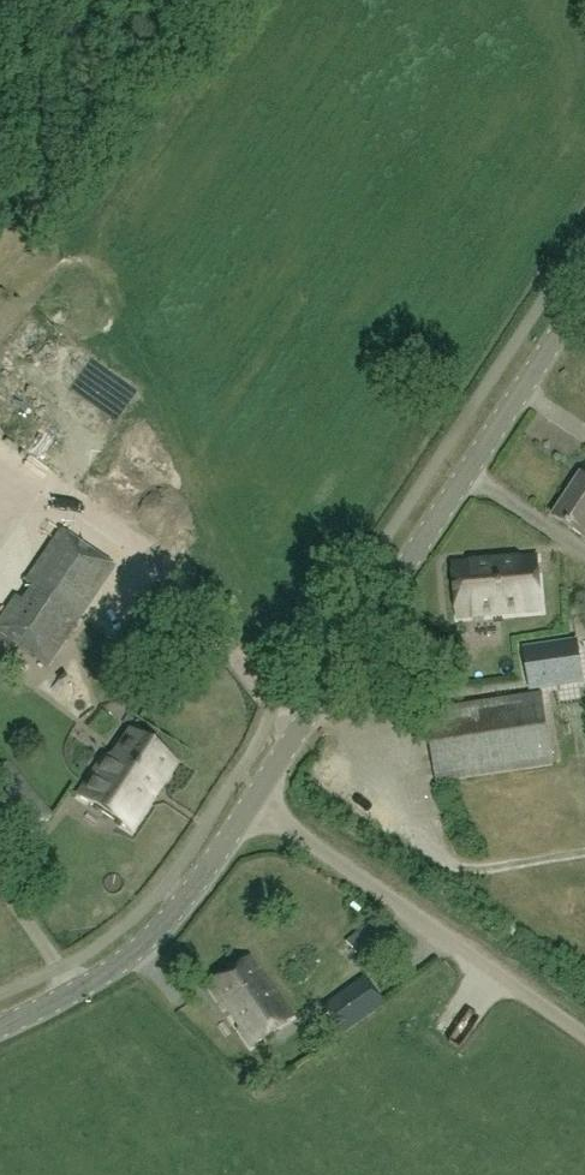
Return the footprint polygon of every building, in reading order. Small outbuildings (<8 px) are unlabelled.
[(582,475),(555,517),(584,537),(584,477),(582,475)] [(63,529),(26,583),(33,588),(23,603),(16,598),(0,621),(0,632),(48,665),(116,566),(63,529)] [(543,611),(538,558),(455,565),(459,619),(543,611)] [(531,688),(584,680),(584,641),(525,650),(531,688)] [(427,712),(427,715),(438,783),(553,765),(542,694),(427,712)] [(131,830),(176,761),(129,730),(118,746),(120,755),(106,756),(105,755),(79,795),(131,830)] [(54,816),(10,761),(0,768),(0,809),(24,839),(54,816)] [(248,956),(208,985),(230,1016),(252,1047),(293,1017),(273,989),(248,956)] [(326,1007),(341,1033),(385,1002),(366,975),(326,1007)]
